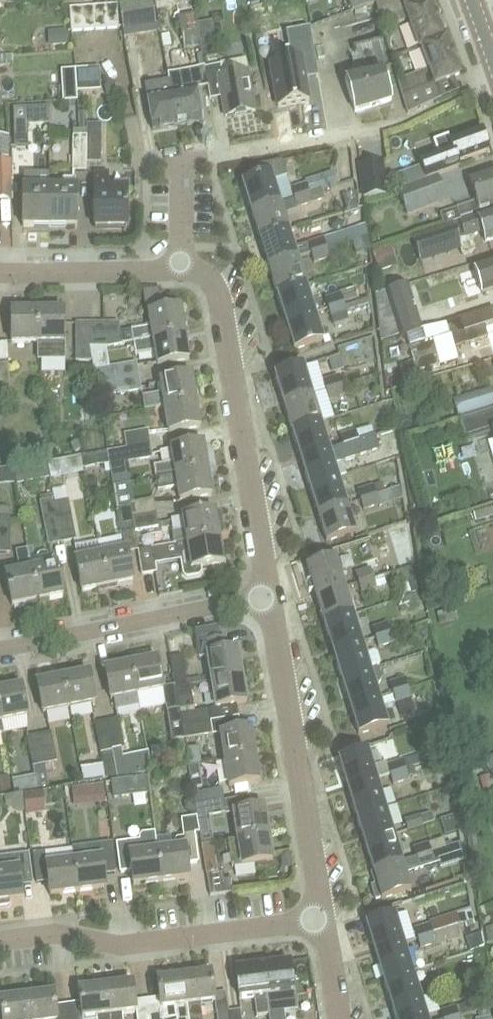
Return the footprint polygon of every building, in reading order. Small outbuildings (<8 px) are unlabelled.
[(156,26),(152,0),(150,0),(119,5),(123,32),(156,26)] [(352,11),(375,3),(381,0),(348,0),(352,11)] [(416,48),(445,37),(444,37),(442,37),(429,0),(408,8),(405,0),(383,0),(381,0),(375,3),(380,20),(395,16),(398,24),(408,21),(416,48)] [(108,29),(119,28),(118,4),(106,5),(108,29)] [(108,29),(106,5),(94,6),(96,30),(108,29)] [(96,30),(94,6),(82,7),(84,31),(96,30)] [(84,31),(82,7),(71,8),(72,32),(84,31)] [(200,47),(195,15),(179,17),(184,50),(200,47)] [(267,64),(274,107),(305,103),(301,81),(315,79),(308,29),(296,31),(288,32),(284,33),(288,61),(267,64)] [(445,37),(416,48),(418,47),(427,69),(395,81),(407,112),(441,97),(436,83),(459,75),(445,37)] [(355,111),(391,100),(381,67),(393,63),(386,39),(352,49),(356,63),(353,64),(356,75),(345,78),(355,111)] [(82,63),(104,62),(103,47),(81,48),(82,63)] [(225,117),(255,111),(248,70),(222,75),(220,66),(204,69),(206,81),(218,79),(225,117)] [(99,68),(87,69),(89,91),(101,90),(99,68)] [(177,126),(202,121),(192,68),(167,73),(171,94),(177,126)] [(62,102),(76,100),(73,69),(59,70),(62,102)] [(89,91),(87,69),(76,70),(78,92),(89,91)] [(12,95),(11,80),(0,80),(0,95),(12,95)] [(177,126),(171,94),(159,97),(157,84),(144,87),(153,130),(177,126)] [(28,147),(27,127),(13,127),(14,147),(28,147)] [(422,164),(427,178),(460,166),(458,161),(489,150),(488,146),(491,144),(488,136),(484,136),(481,128),(449,140),(448,136),(433,142),(437,153),(420,159),(422,164)] [(101,163),(101,134),(87,134),(87,137),(86,163),(101,163)] [(86,171),(86,163),(87,137),(73,137),(73,171),(86,171)] [(306,184),(277,193),(273,181),(287,176),(282,161),(258,166),(262,177),(241,184),(250,212),(309,193),(306,184)] [(11,162),(0,162),(0,201),(13,200),(11,162)] [(361,164),(365,196),(386,193),(385,181),(379,182),(377,162),(361,164)] [(422,164),(392,175),(398,189),(427,178),(422,164)] [(492,206),(492,170),(469,178),(476,201),(457,207),(460,217),(492,206)] [(126,227),(127,188),(108,188),(108,174),(96,174),(95,227),(126,227)] [(408,213),(447,199),(438,176),(400,191),(408,213)] [(51,186),(51,225),(79,225),(79,186),(77,186),(77,178),(64,178),(64,186),(51,186)] [(51,186),(24,186),(24,225),(51,225),(51,186)] [(289,230),(284,214),(297,210),(297,209),(312,204),(309,193),(250,212),(259,239),(289,230)] [(492,239),(492,210),(461,221),(466,237),(483,231),(486,241),(492,239)] [(414,238),(422,260),(459,248),(452,225),(414,238)] [(268,267),(298,257),(289,230),(259,239),(268,267)] [(308,244),(311,253),(326,249),(323,239),(308,244)] [(397,267),(390,246),(371,253),(378,273),(397,267)] [(326,249),(311,253),(314,264),(330,259),(326,249)] [(268,267),(277,295),(307,285),(298,257),(268,267)] [(475,267),(480,283),(492,278),(492,261),(475,267)] [(277,295),(286,322),(315,313),(307,285),(277,295)] [(399,337),(399,338),(422,331),(408,286),(375,296),(380,343),(399,337)] [(340,294),(325,299),(328,309),(344,304),(340,294)] [(344,304),(328,309),(334,325),(349,320),(344,304)] [(131,330),(133,342),(154,339),(186,335),(181,308),(149,314),(151,327),(131,330)] [(460,320),(445,324),(453,348),(467,344),(463,332),(492,323),(492,308),(459,319),(460,320)] [(38,342),(37,309),(11,310),(11,342),(38,342)] [(63,309),(37,309),(38,342),(39,342),(39,360),(64,360),(63,309)] [(324,340),(315,313),(286,322),(294,350),(324,340)] [(75,345),(90,346),(90,321),(76,321),(75,345)] [(108,322),(90,321),(90,346),(107,346),(108,322)] [(157,365),(190,360),(186,335),(154,339),(133,342),(135,357),(155,353),(157,365)] [(398,339),(382,343),(385,353),(401,349),(398,339)] [(11,340),(0,340),(0,357),(12,356),(11,340)] [(75,345),(75,361),(92,361),(90,346),(75,345)] [(11,400),(9,363),(0,364),(0,400),(11,400)] [(113,366),(94,369),(96,384),(115,381),(138,378),(136,363),(113,366)] [(403,380),(413,378),(409,363),(399,366),(403,380)] [(274,376),(283,404),(313,395),(304,366),(274,376)] [(144,411),(164,407),(196,402),(192,376),(160,382),(162,393),(141,397),(144,411)] [(338,376),(323,381),(326,391),(341,386),(338,376)] [(115,381),(96,384),(98,396),(117,393),(140,390),(138,378),(115,381)] [(345,396),(341,386),(326,391),(329,401),(345,396)] [(491,389),(453,401),(458,418),(492,407),(492,395),(491,389)] [(283,404),(291,432),(321,422),(313,395),(283,404)] [(201,427),(196,402),(164,407),(168,432),(201,427)] [(459,420),(466,441),(491,433),(492,438),(492,409),(459,420)] [(300,459),(329,449),(321,422),(291,432),(300,459)] [(124,433),(127,448),(149,444),(147,429),(124,433)] [(340,436),(343,445),(359,440),(356,431),(340,436)] [(338,477),(334,464),(380,450),(375,435),(359,440),(343,445),(329,449),(300,459),(308,486),(338,477)] [(129,461),(152,457),(149,444),(127,448),(129,461)] [(208,470),(203,444),(171,449),(174,464),(154,468),(155,478),(208,470)] [(52,476),(64,474),(62,463),(51,465),(52,476)] [(179,500),(212,494),(208,470),(155,478),(157,490),(177,487),(179,500)] [(308,486),(317,514),(346,504),(338,477),(308,486)] [(361,501),(376,496),(373,486),(358,491),(361,501)] [(379,506),(376,496),(361,501),(364,511),(379,506)] [(129,501),(130,508),(132,516),(154,512),(152,497),(129,501)] [(62,540),(55,502),(53,502),(53,499),(39,502),(47,543),(62,540)] [(62,540),(74,537),(66,500),(55,502),(62,540)] [(325,542),(355,532),(346,504),(317,514),(325,542)] [(134,530),(132,516),(130,508),(116,510),(120,532),(134,530)] [(175,543),(219,536),(217,526),(220,525),(222,522),(221,514),(218,512),(215,512),(215,511),(182,516),(184,530),(171,532),(173,544),(175,544),(175,543)] [(134,530),(157,526),(154,512),(132,516),(134,530)] [(0,517),(0,553),(10,553),(10,517),(0,517)] [(201,572),(200,567),(223,563),(219,536),(175,543),(175,544),(177,555),(180,555),(183,574),(187,577),(199,575),(201,572)] [(98,541),(101,554),(123,550),(120,537),(98,541)] [(78,559),(101,554),(98,541),(75,546),(78,559)] [(141,573),(155,571),(151,547),(137,549),(141,573)] [(107,586),(133,581),(126,549),(123,550),(101,554),(107,586)] [(16,552),(20,571),(5,574),(12,606),(37,601),(31,569),(27,550),(16,552)] [(107,586),(101,554),(78,559),(75,560),(81,592),(107,586)] [(306,568),(315,596),(344,587),(335,559),(306,568)] [(37,601),(63,595),(56,563),(31,569),(37,601)] [(370,568),(355,573),(358,583),(374,579),(370,568)] [(374,579),(358,583),(361,594),(377,589),(374,579)] [(353,614),(344,587),(315,596),(324,623),(353,614)] [(324,623),(332,651),(361,642),(353,614),(324,623)] [(373,628),(376,638),(391,633),(388,624),(373,628)] [(379,648),(394,643),(391,633),(376,638),(379,648)] [(199,657),(207,656),(211,681),(242,676),(237,650),(227,651),(225,640),(197,644),(199,657)] [(332,651),(341,678),(370,670),(361,642),(332,651)] [(169,658),(174,686),(175,689),(187,687),(182,656),(169,658)] [(129,664),(136,693),(163,688),(157,659),(129,664)] [(138,707),(136,693),(129,664),(105,669),(110,698),(113,697),(115,711),(138,707)] [(341,678),(350,706),(379,697),(375,684),(379,683),(381,679),(378,667),(370,670),(341,678)] [(88,672),(62,677),(68,707),(94,702),(88,672)] [(215,707),(246,702),(242,676),(211,681),(215,707)] [(68,707),(62,677),(37,683),(43,712),(68,707)] [(405,678),(390,683),(393,693),(408,688),(405,678)] [(0,720),(26,715),(21,686),(0,690),(0,721),(0,720)] [(396,703),(411,699),(408,688),(393,693),(396,703)] [(387,725),(379,697),(350,706),(358,734),(387,725)] [(178,710),(167,712),(171,741),(174,741),(184,739),(182,727),(180,715),(179,710),(178,710)] [(210,722),(211,722),(209,710),(180,715),(182,727),(210,722)] [(119,719),(106,721),(112,751),(125,748),(119,719)] [(106,721),(95,724),(101,753),(112,751),(106,721)] [(210,722),(182,727),(184,739),(212,735),(210,722)] [(223,759),(254,754),(250,728),(219,733),(223,759)] [(51,733),(39,735),(45,764),(57,762),(51,733)] [(27,737),(33,766),(45,764),(39,735),(27,737)] [(337,760),(347,789),(376,779),(367,751),(337,760)] [(228,786),(259,781),(254,754),(223,759),(228,786)] [(421,755),(402,761),(401,760),(388,765),(391,775),(405,770),(404,770),(424,764),(421,755)] [(108,761),(87,763),(88,777),(109,775),(108,761)] [(408,781),(405,770),(391,775),(394,785),(408,781)] [(347,789),(355,816),(384,807),(376,779),(347,789)] [(72,807),(88,805),(85,786),(70,788),(72,807)] [(224,799),(222,789),(193,794),(194,805),(224,799)] [(23,795),(26,815),(44,812),(41,793),(23,795)] [(227,813),(224,799),(194,805),(197,818),(227,813)] [(244,838),(267,834),(263,807),(233,812),(237,839),(244,838)] [(355,816),(364,843),(393,834),(384,807),(355,816)] [(195,833),(198,832),(195,816),(181,818),(183,837),(176,837),(172,842),(173,847),(157,849),(156,849),(160,880),(188,877),(187,863),(198,862),(195,833)] [(405,821),(408,831),(423,826),(420,816),(405,821)] [(133,884),(160,880),(156,849),(157,849),(155,832),(142,833),(139,837),(140,840),(117,843),(120,872),(132,871),(133,884)] [(272,860),(267,834),(244,838),(237,839),(227,841),(231,866),(272,860)] [(364,843),(372,871),(402,862),(393,834),(364,843)] [(413,847),(416,857),(431,852),(447,847),(444,837),(413,847)] [(72,848),(73,860),(77,891),(106,887),(104,874),(114,872),(111,843),(72,848)] [(212,843),(200,845),(205,872),(205,871),(209,892),(231,889),(228,875),(222,876),(221,868),(217,869),(212,843)] [(73,860),(72,848),(33,853),(37,882),(49,881),(50,894),(77,891),(73,860)] [(431,852),(416,857),(419,866),(434,862),(431,852)] [(9,900),(22,898),(20,885),(32,883),(28,854),(0,858),(0,906),(8,905),(10,903),(9,900)] [(465,858),(438,866),(441,878),(469,869),(465,858)] [(410,889),(402,862),(372,871),(377,883),(371,885),(375,898),(381,897),(381,898),(410,889)] [(404,944),(394,915),(366,924),(375,953),(404,944)] [(416,930),(419,939),(433,935),(433,934),(431,926),(416,930)] [(421,949),(460,937),(457,927),(433,934),(433,935),(419,939),(421,949)] [(404,944),(375,953),(383,979),(412,970),(404,944)] [(237,968),(235,968),(239,998),(254,996),(257,1017),(268,1015),(266,994),(265,990),(263,965),(250,966),(249,963),(247,961),(239,962),(237,964),(237,968)] [(263,965),(265,990),(266,994),(268,1015),(269,1018),(282,1018),(281,1009),(296,1007),(294,990),(290,961),(263,965)] [(391,1007),(420,998),(412,970),(383,979),(391,1007)] [(184,975),(190,1018),(200,1018),(199,1018),(203,1017),(201,1003),(215,1001),(211,971),(184,975)] [(161,1008),(175,1006),(177,1018),(190,1018),(184,975),(173,977),(172,973),(157,975),(158,979),(157,979),(161,1008)] [(445,977),(431,982),(435,993),(449,988),(445,977)] [(122,1013),(135,1012),(132,982),(105,985),(109,1018),(122,1018),(122,1013)] [(82,1018),(96,1017),(96,1018),(109,1018),(105,985),(78,989),(82,1018)] [(53,993),(26,996),(29,1018),(57,1018),(53,993)] [(26,996),(0,999),(0,1006),(2,1018),(29,1018),(26,996)] [(420,998),(391,1007),(395,1018),(427,1018),(420,998)] [(229,1012),(228,1003),(215,1005),(217,1018),(230,1018),(229,1012)] [(441,1012),(443,1018),(449,1018),(459,1016),(456,1007),(441,1012)] [(230,1018),(242,1018),(241,1010),(229,1012),(230,1018)]
